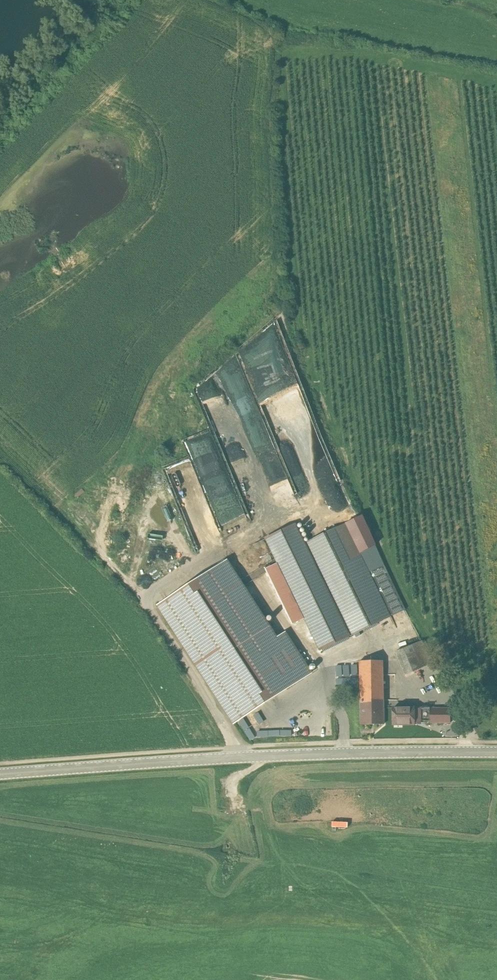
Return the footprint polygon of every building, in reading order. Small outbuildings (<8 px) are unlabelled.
[(375,545),(363,517),(346,524),(360,553),(375,545)] [(346,524),(305,544),(296,524),(267,538),(321,650),(391,616),(360,553),(346,524)] [(384,564),(375,545),(360,553),(391,616),(405,609),(384,564)] [(166,569),(172,567),(166,554),(160,557),(166,569)] [(276,639),(226,562),(160,605),(235,722),(284,690),(284,691),(311,673),(286,633),(276,639)] [(413,635),(417,633),(413,624),(409,625),(413,635)] [(434,662),(422,641),(411,645),(421,667),(434,662)] [(411,645),(395,652),(404,674),(421,667),(411,645)] [(360,678),(360,708),(384,708),(383,660),(360,661),(360,678)] [(430,707),(419,707),(419,719),(430,720),(430,707)] [(450,707),(430,707),(430,720),(430,722),(450,722),(450,707)] [(384,708),(360,708),(361,724),(384,724),(384,708)] [(414,708),(393,708),(393,724),(414,724),(414,708)] [(256,737),(261,734),(257,727),(252,730),(256,737)]
